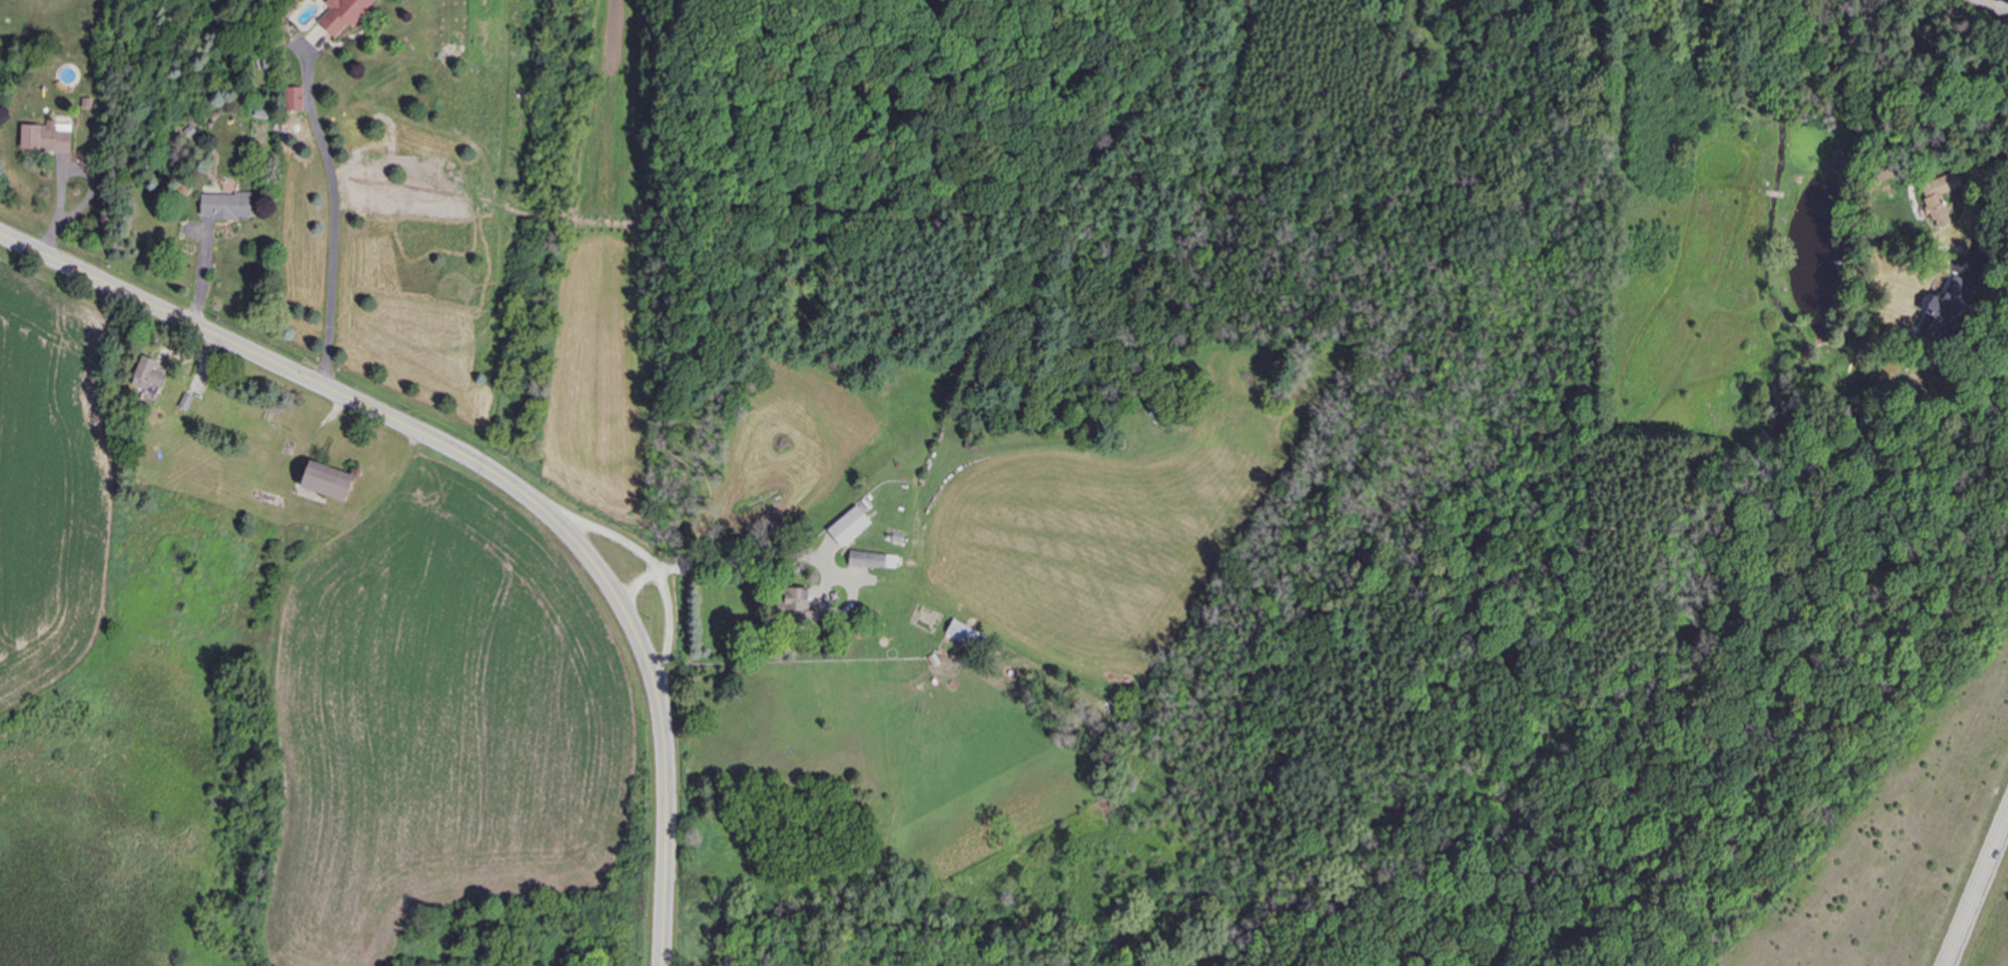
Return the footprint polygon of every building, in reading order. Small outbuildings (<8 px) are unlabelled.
[(348,24),(352,28),(377,0),(327,0),(325,3),(330,8),(317,22),(335,38),(348,24)] [(303,87),(288,87),(288,111),(302,112),(303,87)] [(22,125),(21,150),(71,151),(72,123),(47,122),(47,125),(22,125)] [(1918,185),(1934,229),(1952,222),(1942,194),(1961,187),(1956,172),(1918,185)] [(201,193),(201,218),(252,218),(252,194),(201,193)] [(1975,286),(1953,275),(1942,299),(1933,294),(1926,309),(1934,313),(1924,333),(1947,344),(1975,286)] [(158,360),(142,355),(130,390),(157,398),(166,371),(155,368),(158,360)] [(826,530),(841,548),(871,522),(856,504),(826,530)] [(896,569),(897,555),(849,551),(848,566),(896,569)] [(810,589),(781,588),(780,611),(790,612),(789,624),(818,625),(819,612),(809,611),(810,589)] [(946,634),(979,650),(985,635),(952,620),(946,634)]
